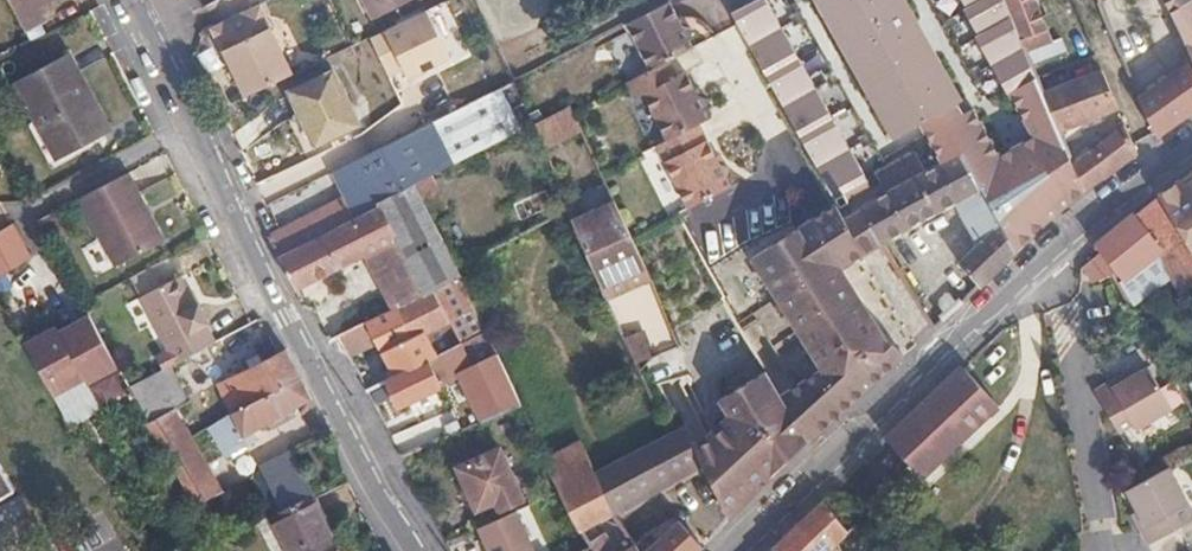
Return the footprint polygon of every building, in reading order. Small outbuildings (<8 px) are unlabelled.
[(29,27),(45,19),(39,5),(48,0),(15,0),(29,27)] [(374,19),(411,0),(364,0),(374,19)] [(670,0),(629,22),(654,66),(670,57),(695,45),(690,34),(692,27),(684,27),(679,15),(670,0)] [(1026,46),(1028,51),(1051,41),(1035,0),(1007,0),(1026,46)] [(1185,0),(1159,0),(1164,9),(1185,0)] [(1164,9),(1191,61),(1191,63),(1191,0),(1185,0),(1164,9)] [(210,30),(242,95),(289,73),(256,6),(210,30)] [(409,83),(461,62),(440,9),(387,30),(409,83)] [(685,13),(679,15),(684,27),(692,27),(685,13)] [(1045,92),(1068,83),(1051,41),(1028,51),(1038,76),(1045,92)] [(898,47),(914,80),(924,75),(908,43),(898,47)] [(1028,51),(1026,46),(926,105),(935,124),(948,118),(964,151),(982,187),(1009,172),(1033,158),(1043,176),(1074,159),(1066,136),(1062,128),(1045,92),(1038,76),(1028,51)] [(116,124),(77,51),(23,80),(62,152),(116,124)] [(1133,76),(1154,79),(1158,58),(1136,55),(1133,76)] [(670,57),(654,66),(630,79),(638,94),(645,91),(670,135),(661,140),(695,203),(734,181),(729,173),(731,163),(724,162),(716,149),(700,119),(710,113),(706,105),(708,98),(706,94),(701,97),(694,85),(687,70),(680,73),(670,57)] [(1191,115),(1191,63),(1191,61),(1140,95),(1160,137),(1191,115)] [(1062,128),(1117,105),(1102,68),(1068,83),(1045,92),(1062,128)] [(319,143),(360,123),(334,69),(293,89),(319,143)] [(267,234),(278,255),(416,190),(412,182),(532,121),(513,81),(442,117),(333,170),(343,197),(278,229),(267,234)] [(700,83),(694,85),(701,97),(706,94),(700,83)] [(562,142),(586,130),(574,107),(551,119),(562,142)] [(1141,153),(1140,150),(1126,123),(1074,159),(1086,191),(1141,153)] [(724,162),(731,163),(731,162),(722,146),(716,149),(724,162)] [(987,278),(1018,249),(990,202),(982,187),(964,151),(894,189),(891,185),(862,200),(885,240),(957,200),(983,244),(960,263),(979,286),(987,278)] [(128,169),(81,193),(117,262),(164,239),(128,169)] [(1018,249),(1042,226),(1009,172),(982,187),(990,202),(1018,249)] [(1161,197),(1191,249),(1191,175),(1187,179),(1177,185),(1161,197)] [(278,255),(295,287),(366,250),(394,237),(419,283),(419,282),(458,262),(416,190),(278,255)] [(521,216),(547,206),(542,193),(516,203),(521,216)] [(1137,214),(1166,249),(1159,254),(1185,296),(1191,292),(1191,249),(1161,197),(1137,214)] [(849,261),(885,240),(862,200),(855,204),(857,208),(846,214),(842,207),(755,256),(816,369),(780,391),(782,394),(814,441),(869,394),(909,355),(887,334),(879,337),(873,326),(880,321),(849,261)] [(586,216),(634,372),(680,358),(632,202),(586,216)] [(1102,242),(1097,246),(1098,246),(1126,281),(1159,254),(1166,249),(1137,214),(1102,242)] [(0,233),(0,276),(32,259),(14,225),(0,233)] [(395,305),(399,303),(423,290),(419,282),(419,283),(394,237),(366,250),(395,305)] [(1114,274),(1104,258),(1089,266),(1099,282),(1114,274)] [(436,289),(465,276),(461,267),(458,262),(419,282),(423,290),(433,284),(436,289)] [(141,294),(176,360),(216,340),(207,323),(209,322),(199,303),(197,304),(181,274),(141,294)] [(945,282),(929,294),(952,323),(968,310),(945,282)] [(417,335),(425,331),(450,318),(436,289),(433,284),(423,290),(399,303),(417,335)] [(339,336),(348,353),(376,338),(395,376),(431,359),(429,357),(436,354),(425,331),(417,335),(399,303),(395,305),(339,336)] [(59,323),(29,340),(58,392),(88,375),(90,380),(119,363),(91,310),(62,328),(59,323)] [(886,334),(880,321),(873,326),(879,337),(887,334),(886,334)] [(460,375),(481,425),(522,408),(488,330),(436,354),(429,357),(431,359),(395,376),(366,389),(380,414),(441,387),(441,383),(460,375)] [(232,416),(301,380),(295,367),(286,350),(280,354),(269,334),(254,341),(265,363),(217,387),(232,416)] [(1112,382),(1109,376),(1096,383),(1120,426),(1133,420),(1136,425),(1173,405),(1149,362),(1127,373),(1112,382)] [(887,437),(888,441),(921,476),(998,402),(964,366),(961,365),(887,437)] [(184,403),(164,366),(130,383),(150,420),(172,409),(184,403)] [(1124,368),(1109,376),(1112,382),(1127,373),(1124,368)] [(780,391),(769,373),(725,399),(735,416),(691,439),(701,461),(731,523),(732,524),(778,481),(775,476),(814,441),(782,394),(780,391)] [(1182,389),(1175,377),(1167,382),(1174,394),(1182,389)] [(244,437),(313,401),(301,380),(232,416),(212,426),(227,456),(247,446),(244,437)] [(166,450),(187,439),(172,409),(150,420),(166,450)] [(669,431),(596,472),(614,502),(618,509),(701,461),(691,439),(682,422),(669,431)] [(216,492),(187,439),(166,450),(195,504),(216,492)] [(594,550),(611,550),(614,549),(605,532),(593,529),(620,513),(618,509),(614,502),(596,472),(579,443),(544,464),(573,514),(592,548),(594,550)] [(498,450),(451,469),(469,511),(489,504),(493,513),(519,502),(498,450)] [(305,498),(310,495),(289,456),(262,470),(282,510),(305,498)] [(1137,507),(1146,521),(1138,524),(1147,539),(1191,515),(1191,505),(1168,463),(1126,487),(1137,507)] [(0,465),(0,499),(15,490),(0,465)] [(333,548),(305,498),(282,510),(263,521),(279,550),(327,550),(333,548)] [(777,548),(779,550),(842,550),(836,538),(850,528),(824,500),(777,548)] [(1146,521),(1137,507),(1130,510),(1138,524),(1146,521)] [(592,548),(573,514),(536,530),(547,550),(585,550),(592,548)] [(642,550),(699,550),(704,546),(680,519),(641,549),(642,550)] [(842,550),(879,550),(865,520),(850,528),(836,538),(842,550)]
